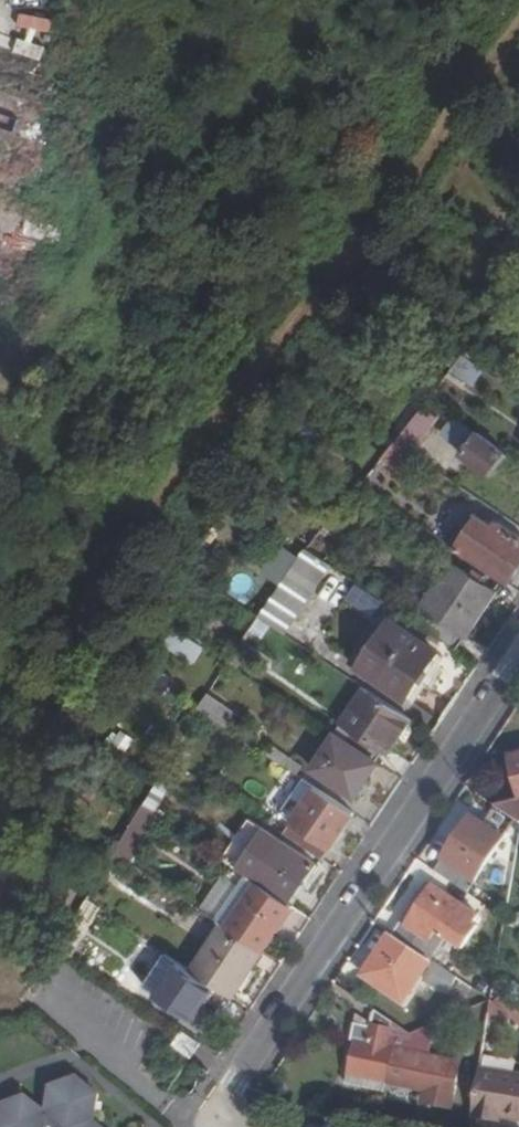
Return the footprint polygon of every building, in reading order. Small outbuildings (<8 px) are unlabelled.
[(463,354),(452,368),(473,382),(484,368),(463,354)] [(395,442),(409,451),(433,418),(421,408),(395,442)] [(504,451),(482,434),(480,436),(459,419),(447,435),(467,453),(464,456),(487,473),(504,451)] [(399,465),(409,451),(395,442),(386,454),(399,465)] [(474,560),(476,556),(509,578),(518,564),(518,538),(496,523),(494,526),(477,514),(455,548),(474,560)] [(307,550),(325,562),(350,529),(334,517),(307,550)] [(274,625),(285,633),(334,567),(325,562),(307,550),(259,614),(259,616),(274,625)] [(412,620),(457,649),(495,594),(449,563),(412,620)] [(375,617),(385,601),(358,584),(348,599),(375,617)] [(259,616),(244,638),(257,648),(274,625),(259,616)] [(395,623),(378,647),(369,641),(354,662),(414,703),(444,658),(395,623)] [(173,628),(164,648),(197,663),(206,643),(173,628)] [(228,662),(229,663),(237,668),(244,657),(235,650),(228,662)] [(334,733),(379,763),(410,717),(366,687),(334,733)] [(209,694),(200,709),(222,723),(232,708),(209,694)] [(356,799),(379,763),(334,733),(311,768),(356,799)] [(274,744),(268,754),(297,775),(303,765),(274,744)] [(284,809),(294,816),(313,785),(303,779),(284,809)] [(283,832),(324,859),(354,812),(313,785),(294,816),(283,832)] [(518,821),(518,801),(497,805),(518,821)] [(143,803),(114,850),(129,860),(157,813),(143,803)] [(436,870),(468,892),(504,838),(472,815),(436,870)] [(238,863),(291,900),(315,863),(261,826),(238,863)] [(229,926),(264,950),(293,906),(259,882),(229,926)] [(394,935),(457,976),(483,994),(488,987),(450,960),(459,947),(462,949),(478,925),(473,921),(478,914),(433,885),(406,927),(400,924),(394,935)] [(215,984),(233,996),(264,950),(229,926),(222,922),(192,970),(215,984)] [(394,935),(392,934),(366,974),(405,1000),(420,976),(446,992),(457,976),(394,935)] [(192,970),(165,953),(144,985),(191,1018),(215,984),(192,970)] [(394,1021),(374,1008),(372,1019),(372,1023),(353,1020),(351,1037),(354,1037),(348,1072),(388,1079),(395,1045),(390,1043),(394,1021)] [(372,1023),(372,1019),(356,1011),(353,1020),(372,1023)] [(192,1056),(202,1041),(183,1029),(173,1044),(192,1056)] [(395,1045),(388,1079),(435,1088),(432,1098),(449,1102),(459,1057),(395,1045)] [(471,1115),(492,1119),(494,1113),(518,1118),(518,1074),(479,1067),(471,1115)] [(346,1083),(386,1090),(388,1079),(348,1072),(346,1083)] [(94,1120),(98,1094),(77,1076),(51,1085),(47,1113),(26,1094),(1,1104),(0,1108),(0,1126),(103,1126),(94,1120)]
